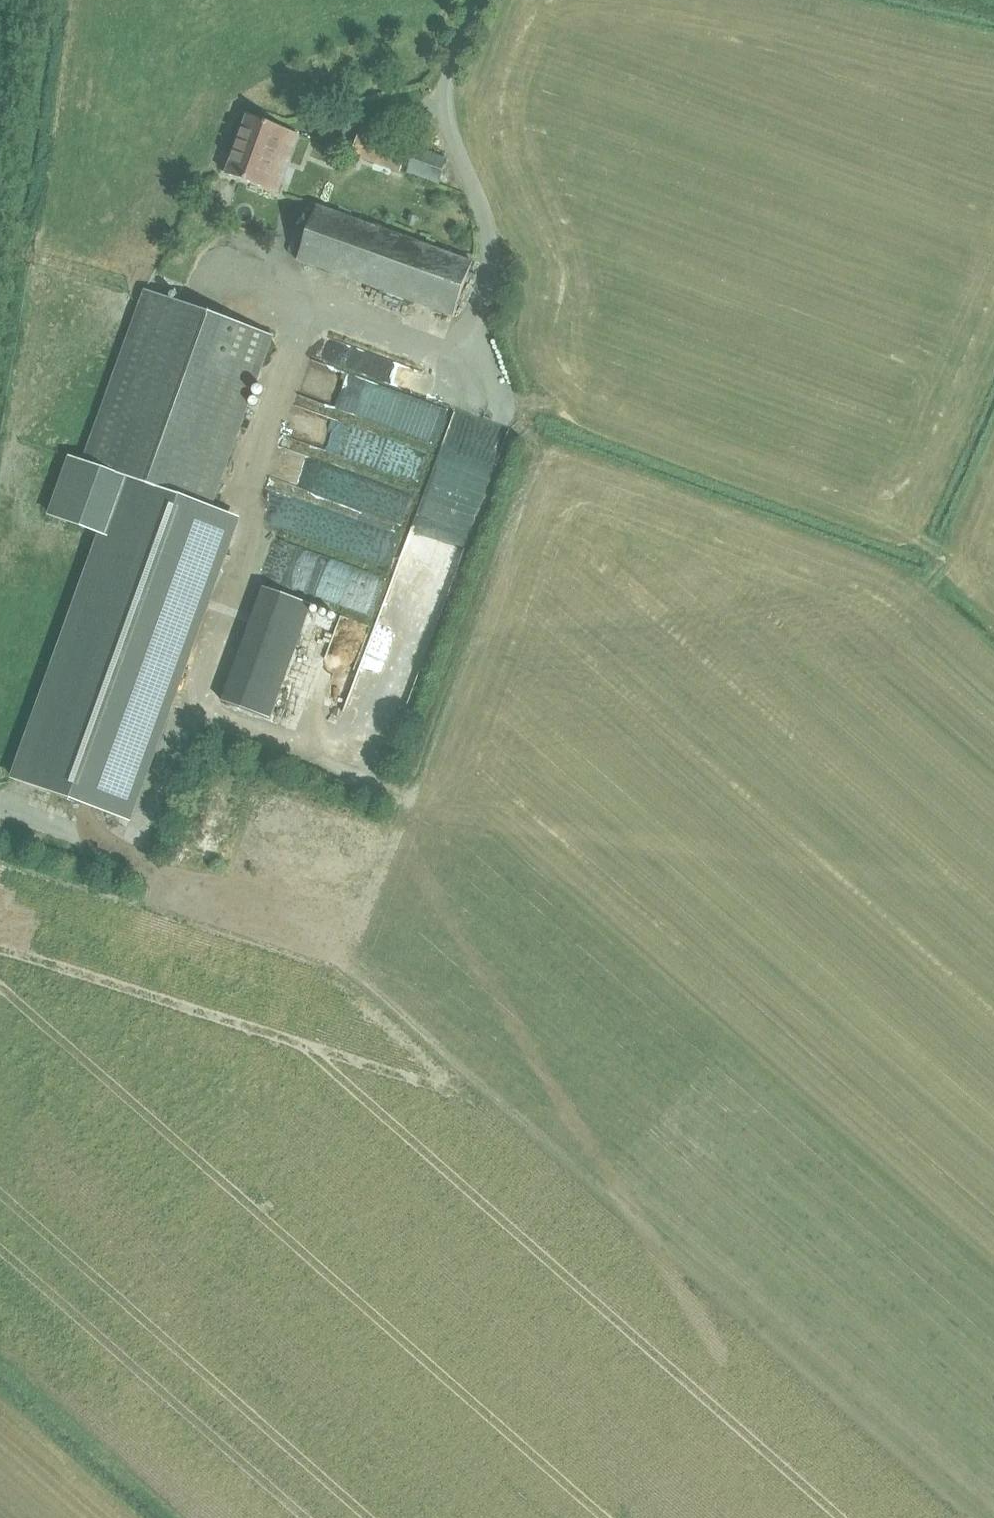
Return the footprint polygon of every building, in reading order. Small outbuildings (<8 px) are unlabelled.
[(237,145),(226,173),(278,192),(281,183),(272,179),(286,141),(295,145),(299,135),(247,117),(237,145)] [(398,170),(405,150),(361,135),(355,155),(398,170)] [(416,150),(407,172),(440,184),(448,161),(416,150)] [(439,186),(428,182),(425,191),(436,195),(439,186)] [(454,317),(474,263),(316,205),(296,259),(454,317)] [(100,540),(14,778),(111,813),(219,512),(207,508),(270,336),(146,291),(84,463),(80,461),(73,459),(72,460),(52,516),(102,535),(100,540)] [(428,400),(386,383),(395,362),(330,335),(305,395),(412,438),(428,400)] [(297,481),(298,480),(336,495),(346,470),(290,448),(279,474),(297,481)] [(366,498),(367,473),(357,473),(356,498),(366,498)] [(266,589),(225,700),(262,713),(282,658),(290,661),(310,605),(266,589)]
